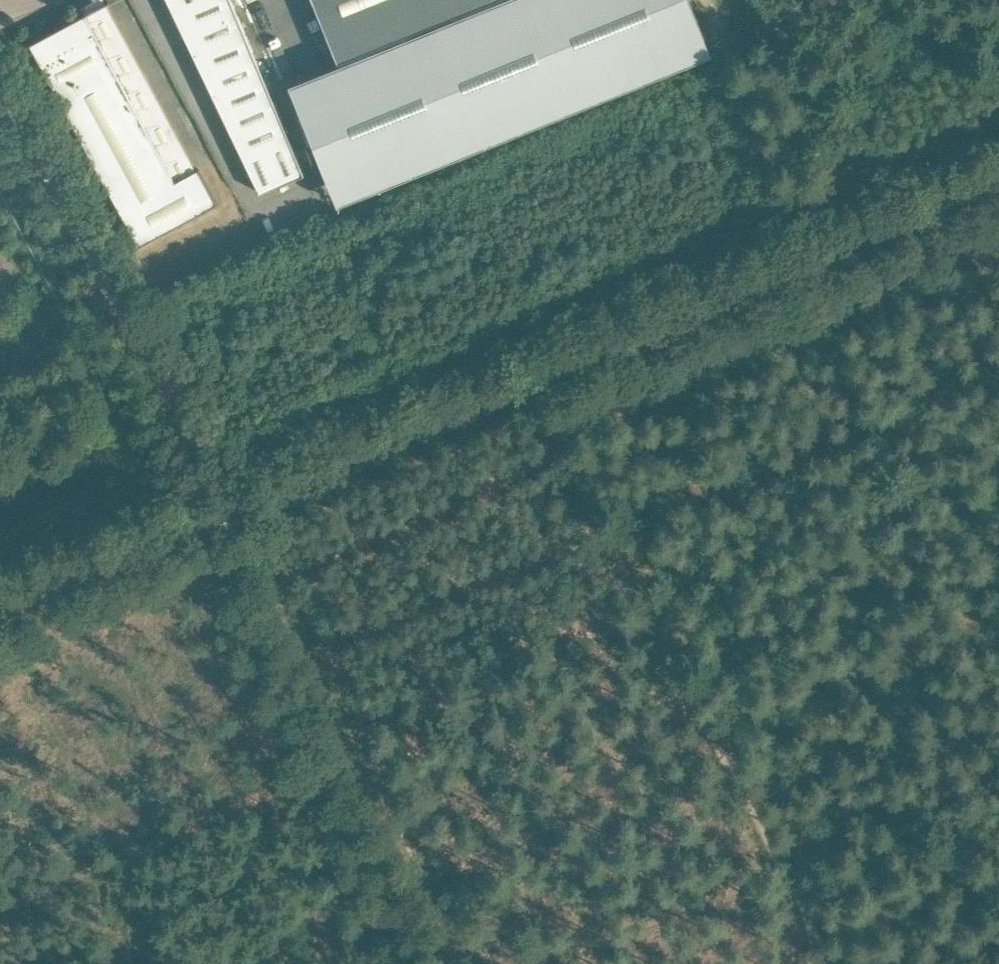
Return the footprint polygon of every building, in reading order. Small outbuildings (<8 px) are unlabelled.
[(232,0),(168,0),(260,193),(305,174),(232,0)] [(291,80),(336,191),(702,44),(685,0),(490,0),(338,61),(291,80)] [(338,61),(490,0),(314,0),(338,61)] [(176,181),(86,13),(31,43),(140,244),(218,202),(199,168),(176,181)]
